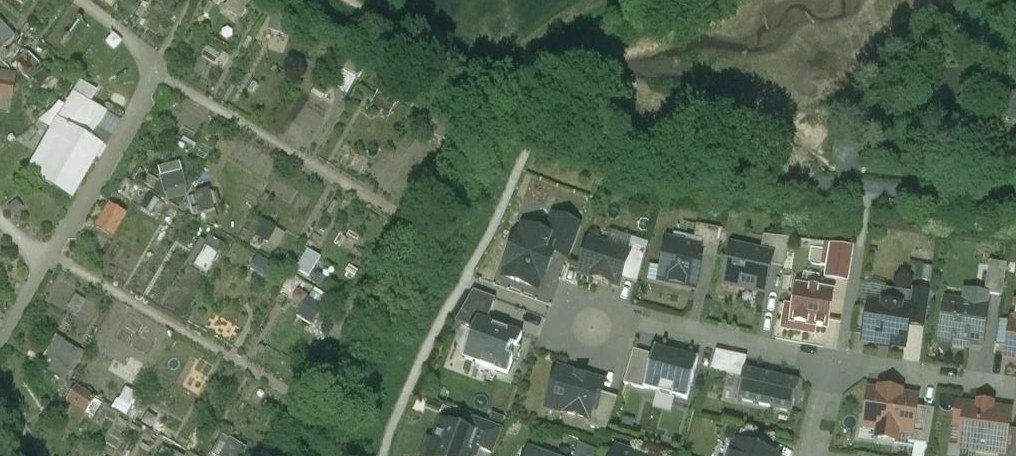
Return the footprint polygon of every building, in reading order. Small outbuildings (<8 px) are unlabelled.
[(245,10),(252,0),(231,0),(245,10)] [(0,24),(0,45),(4,49),(15,39),(14,39),(0,24)] [(957,26),(952,32),(958,37),(963,31),(957,26)] [(41,68),(26,53),(27,53),(26,52),(16,63),(32,79),(42,68),(41,68)] [(363,68),(348,59),(347,60),(347,61),(341,72),(342,72),(355,80),(356,80),(363,68)] [(910,74),(901,66),(895,73),(904,81),(910,74)] [(405,92),(387,81),(380,93),(398,104),(405,92)] [(0,82),(0,96),(11,98),(11,99),(12,99),(15,84),(0,82)] [(70,98),(49,136),(62,143),(40,181),(71,199),(102,146),(92,140),(105,118),(70,98)] [(1009,101),(1004,117),(1015,121),(1015,103),(1009,101)] [(183,176),(163,181),(162,181),(161,181),(165,196),(188,190),(184,175),(182,175),(183,176)] [(210,190),(196,194),(202,216),(216,212),(216,211),(215,211),(210,191),(210,190)] [(582,228),(555,218),(548,238),(558,242),(554,252),(570,259),(582,228)] [(264,221),(257,238),(283,248),(290,231),(264,221)] [(723,231),(697,226),(695,240),(687,238),(686,245),(701,248),(699,256),(717,260),(723,231)] [(548,238),(525,229),(521,238),(519,237),(507,267),(510,268),(506,277),(536,289),(539,281),(542,282),(554,252),(558,242),(548,238)] [(789,240),(764,237),(761,254),(771,256),(769,265),(784,269),(789,240)] [(686,245),(668,241),(659,282),(696,290),(701,266),(697,265),(699,256),(701,248),(686,245)] [(628,254),(590,242),(580,275),(618,287),(621,280),(628,255),(628,254)] [(647,250),(631,245),(628,254),(628,255),(621,280),(638,285),(647,250)] [(217,255),(205,248),(193,267),(206,275),(217,255)] [(296,269),(313,277),(323,255),(306,248),(296,269)] [(761,254),(733,248),(725,285),(765,293),(769,277),(767,276),(769,265),(771,256),(761,254)] [(1007,266),(990,263),(985,295),(1002,297),(1007,266)] [(833,294),(798,288),(792,323),(827,329),(833,294)] [(884,305),(870,303),(864,343),(904,349),(908,326),(913,294),(911,294),(886,290),(884,305)] [(931,293),(912,290),(911,294),(913,294),(908,326),(926,329),(931,293)] [(496,300),(474,292),(455,323),(474,330),(478,319),(488,323),(496,300)] [(945,302),(940,340),(953,342),(953,345),(969,347),(969,344),(983,346),(989,309),(945,302)] [(488,323),(478,319),(474,330),(463,359),(481,365),(481,366),(495,371),(508,375),(513,362),(517,364),(522,350),(518,348),(523,335),(507,330),(507,332),(496,328),(496,326),(488,323)] [(1012,323),(1007,361),(1015,363),(1015,323),(1012,323)] [(78,352),(65,344),(65,345),(55,363),(54,363),(54,364),(66,371),(78,352)] [(670,353),(655,349),(653,356),(644,388),(659,392),(659,394),(672,397),(673,396),(687,400),(698,360),(683,356),(684,355),(670,351),(670,353)] [(653,356),(634,351),(626,378),(624,385),(644,390),(644,388),(653,356)] [(747,359),(717,352),(710,373),(742,380),(745,370),(747,359)] [(799,383),(745,370),(742,380),(738,401),(792,414),(799,383)] [(591,389),(593,381),(559,371),(549,402),(567,408),(565,414),(588,421),(593,423),(602,392),(591,389)] [(95,401),(76,389),(69,400),(87,413),(95,401)] [(602,392),(593,423),(588,421),(586,427),(606,433),(618,399),(602,392)] [(899,395),(882,392),(882,395),(871,393),(866,427),(896,431),(895,441),(909,443),(915,408),(916,400),(899,397),(899,395)] [(979,409),(959,407),(956,426),(964,426),(962,442),(976,444),(975,450),(999,454),(1004,454),(1007,430),(1010,413),(991,411),(991,407),(979,405),(979,409)] [(935,411),(915,408),(909,443),(929,446),(935,411)] [(504,430),(474,419),(468,434),(479,438),(475,449),(494,455),(504,430)] [(443,424),(434,447),(441,449),(438,455),(473,455),(475,449),(479,438),(468,434),(443,424)] [(1007,430),(1004,454),(999,454),(999,455),(1015,455),(1015,431),(1007,430)] [(775,442),(742,432),(737,444),(771,455),(775,442)] [(234,442),(225,455),(243,455),(247,450),(232,441),(234,442)] [(737,444),(733,455),(771,455),(737,444)] [(580,445),(576,455),(596,455),(598,452),(580,445)]
